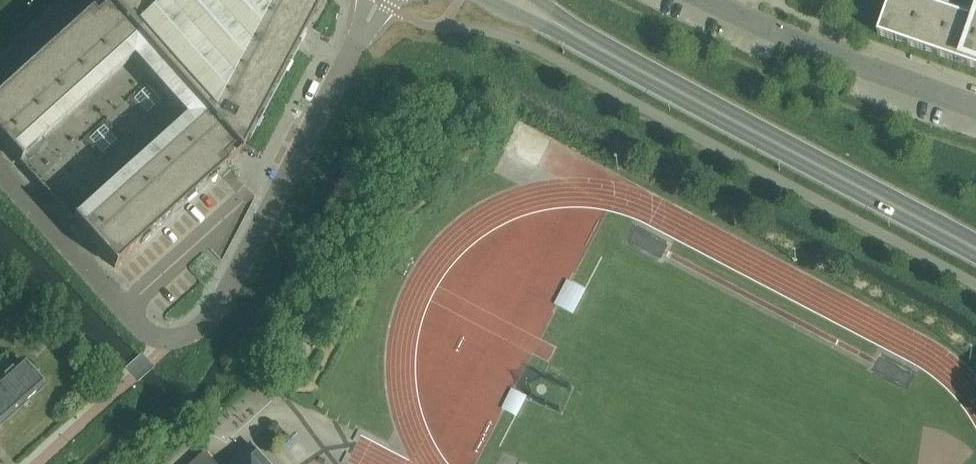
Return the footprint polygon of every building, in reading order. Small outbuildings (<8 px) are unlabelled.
[(93,11),(0,95),(0,142),(114,268),(239,155),(321,0),(106,0),(93,11)] [(896,42),(899,35),(910,39),(908,46),(926,52),(925,52),(926,52),(929,45),(940,49),(937,56),(938,56),(955,62),(956,63),(959,55),(970,59),(967,66),(968,67),(968,66),(975,69),(975,21),(915,0),(890,0),(878,35),(896,41),(896,42)] [(555,305),(570,313),(582,291),(567,283),(555,305)] [(21,360),(0,378),(0,424),(1,425),(44,386),(21,360)] [(502,410),(516,416),(525,396),(511,390),(502,410)] [(227,463),(268,463),(250,444),(227,463)] [(203,451),(189,463),(215,463),(203,451)]
